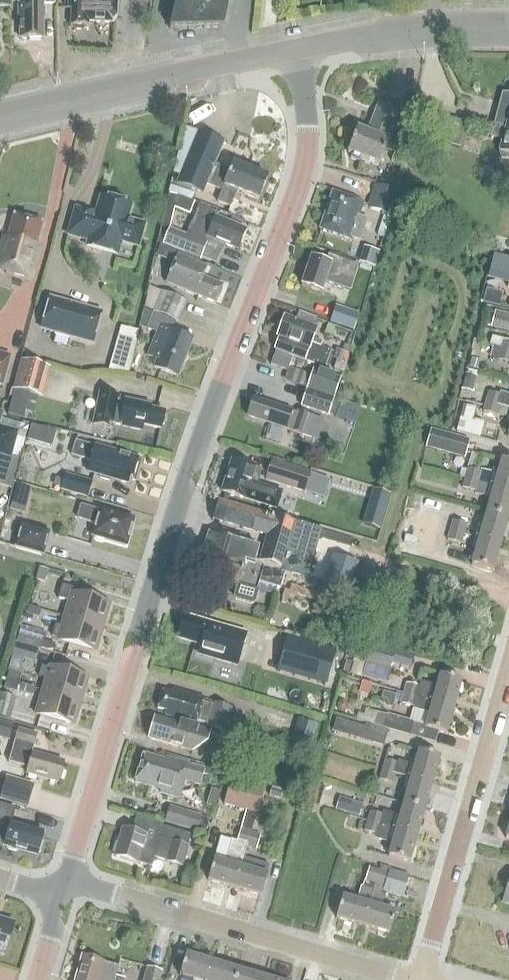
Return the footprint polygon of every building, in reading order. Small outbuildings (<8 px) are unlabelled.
[(54,3),(54,0),(21,0),(21,1),(17,1),(17,24),(19,24),(19,38),(42,38),(42,19),(44,17),(44,9),(42,7),(42,3),(54,3)] [(67,8),(70,8),(70,26),(71,26),(74,29),(83,29),(86,27),(87,27),(87,21),(112,22),(115,19),(116,0),(67,0),(67,8)] [(168,27),(169,28),(222,27),(228,0),(174,0),(168,27)] [(490,136),(502,139),(500,151),(499,154),(501,157),(507,158),(508,157),(508,93),(501,93),(493,124),(490,136)] [(391,161),(401,165),(412,116),(377,103),(366,132),(356,128),(347,153),(351,155),(350,158),(359,162),(360,158),(378,165),(384,149),(393,153),(391,161)] [(182,153),(175,170),(180,172),(176,182),(202,193),(206,184),(222,191),(217,202),(229,207),(236,191),(258,199),(267,177),(244,168),(245,166),(236,162),(235,165),(233,164),(230,171),(214,164),(224,141),(198,131),(187,156),(182,153)] [(378,186),(370,209),(384,213),(389,215),(397,192),(378,186)] [(332,192),(320,230),(341,237),(341,236),(351,240),(353,234),(358,236),(361,227),(364,228),(367,219),(359,216),(363,203),(353,200),(332,192)] [(75,209),(67,235),(88,241),(86,246),(102,251),(103,247),(117,251),(116,255),(117,255),(121,242),(138,247),(144,225),(127,220),(131,206),(129,206),(129,208),(100,200),(101,198),(100,197),(95,214),(75,209)] [(198,205),(187,232),(205,240),(206,238),(226,246),(237,250),(245,230),(215,217),(217,213),(198,205)] [(30,278),(39,246),(34,245),(40,222),(13,215),(8,237),(3,236),(0,246),(0,270),(30,278)] [(169,229),(163,244),(200,260),(200,258),(206,245),(185,236),(169,229)] [(368,246),(363,261),(380,266),(384,250),(368,246)] [(175,263),(167,282),(215,302),(223,285),(202,276),(205,267),(198,264),(199,260),(180,252),(179,255),(175,263)] [(493,254),(486,281),(508,287),(508,258),(493,254)] [(310,259),(301,286),(321,292),(325,282),(349,290),(358,266),(327,255),(325,264),(310,259)] [(149,286),(144,307),(153,311),(175,320),(184,300),(161,291),(149,286)] [(50,298),(41,329),(92,343),(101,313),(50,298)] [(154,312),(147,329),(156,333),(147,355),(157,359),(154,366),(177,375),(192,339),(171,331),(175,321),(154,312)] [(494,313),(490,329),(508,334),(508,317),(494,313)] [(275,349),(270,363),(287,369),(292,356),(314,364),(313,369),(322,372),(330,351),(320,347),(322,343),(312,339),(317,328),(314,327),(295,320),(284,316),(276,337),(278,338),(274,349),(275,349)] [(121,325),(114,368),(134,371),(142,328),(121,325)] [(500,350),(508,352),(508,342),(502,340),(500,348),(500,350)] [(497,360),(498,360),(508,363),(508,352),(500,350),(497,360)] [(2,386),(9,356),(0,354),(0,385),(2,386)] [(14,389),(7,415),(22,419),(29,393),(36,395),(44,366),(20,360),(12,389),(14,389)] [(306,388),(333,397),(339,378),(322,372),(313,369),(311,374),(306,388)] [(306,388),(300,406),(327,415),(327,413),(332,398),(333,397),(306,388)] [(112,427),(113,423),(142,429),(143,424),(160,428),(160,425),(163,425),(165,416),(163,416),(164,411),(138,406),(139,402),(125,400),(125,402),(119,400),(120,396),(101,392),(93,422),(112,427)] [(488,392),(485,402),(486,403),(499,406),(502,396),(500,396),(498,395),(489,393),(488,392)] [(499,406),(508,409),(508,396),(501,394),(500,396),(502,396),(499,406)] [(253,398),(247,416),(273,425),(292,431),(312,438),(319,418),(297,411),(296,413),(253,398)] [(357,406),(339,401),(334,416),(352,422),(357,406)] [(485,402),(483,412),(496,416),(497,414),(499,406),(486,403),(485,402)] [(489,421),(477,418),(480,407),(468,404),(461,431),(485,437),(489,421)] [(497,414),(508,417),(508,409),(499,406),(497,414)] [(10,456),(18,458),(27,425),(1,418),(3,412),(0,412),(0,453),(10,456)] [(36,424),(31,440),(56,448),(61,432),(36,424)] [(436,451),(464,458),(469,440),(429,429),(424,449),(435,452),(436,451)] [(138,459),(76,441),(74,440),(70,456),(91,462),(87,472),(131,485),(132,480),(134,481),(137,472),(134,471),(138,459)] [(478,482),(508,491),(508,462),(501,459),(496,475),(481,470),(480,472),(481,472),(478,482)] [(265,478),(303,490),(309,472),(271,460),(265,478)] [(221,491),(277,509),(283,491),(257,483),(261,470),(231,461),(221,491)] [(467,468),(464,478),(478,482),(481,472),(480,472),(477,471),(468,468),(467,468)] [(87,497),(91,481),(64,474),(60,489),(87,497)] [(464,478),(461,488),(475,491),(475,492),(478,482),(464,478)] [(474,493),(490,498),(486,512),(507,518),(508,511),(508,491),(478,482),(475,492),(475,491),(474,493)] [(213,520),(267,536),(259,562),(307,576),(319,535),(351,545),(353,539),(273,516),(273,517),(219,501),(213,520)] [(92,536),(125,545),(132,520),(81,505),(77,519),(96,524),(92,536)] [(486,512),(478,538),(499,544),(507,518),(486,512)] [(404,517),(398,539),(432,548),(437,526),(404,517)] [(453,519),(450,529),(462,532),(465,523),(453,519)] [(16,546),(43,553),(49,532),(22,525),(16,546)] [(462,532),(450,529),(447,538),(459,541),(462,532)] [(197,573),(255,590),(257,582),(278,588),(282,574),(252,565),(257,548),(209,534),(197,573)] [(478,538),(471,565),(492,571),(499,544),(478,538)] [(335,556),(324,590),(347,597),(358,563),(335,556)] [(36,579),(44,582),(47,570),(39,567),(36,579)] [(68,601),(64,617),(102,628),(109,604),(72,593),(73,588),(61,584),(57,598),(68,601)] [(28,606),(26,615),(38,618),(41,610),(28,606)] [(198,654),(236,666),(245,634),(185,616),(178,638),(200,645),(198,654)] [(102,628),(64,617),(57,640),(95,652),(102,628)] [(13,642),(42,651),(47,633),(19,624),(13,642)] [(274,631),(269,659),(319,668),(324,641),(274,631)] [(349,659),(389,669),(394,648),(354,638),(349,659)] [(49,667),(42,690),(80,702),(87,678),(49,667)] [(8,671),(6,680),(18,683),(21,675),(8,671)] [(419,687),(417,697),(432,701),(453,707),(461,681),(440,675),(436,686),(420,681),(418,687),(419,687)] [(6,680),(3,688),(16,692),(18,683),(6,680)] [(406,683),(403,693),(417,697),(419,687),(418,687),(406,683)] [(157,709),(164,711),(163,714),(195,723),(196,720),(207,723),(207,725),(223,730),(229,707),(214,703),(214,704),(201,701),(202,697),(171,688),(170,693),(162,690),(157,709)] [(80,702),(42,690),(35,714),(73,726),(80,702)] [(403,693),(400,703),(413,707),(414,707),(417,697),(403,693)] [(13,720),(19,699),(1,694),(0,695),(0,717),(13,720)] [(413,707),(409,721),(413,722),(413,724),(424,728),(437,732),(446,734),(453,707),(432,701),(417,697),(414,707),(413,707)] [(179,722),(178,725),(154,718),(148,739),(191,751),(205,744),(209,731),(179,722)] [(290,745),(309,751),(316,724),(297,719),(290,745)] [(335,719),(332,730),(361,739),(364,727),(335,719)] [(17,728),(8,762),(28,768),(26,775),(56,783),(57,780),(60,780),(63,771),(60,770),(63,761),(31,752),(36,733),(17,728)] [(398,763),(395,773),(431,784),(439,757),(418,751),(413,766),(398,762),(397,763),(398,763)] [(135,782),(155,788),(154,791),(173,796),(178,779),(198,784),(201,774),(207,776),(208,770),(164,757),(163,761),(143,755),(135,782)] [(384,760),(381,769),(395,773),(398,763),(397,763),(384,760)] [(381,769),(379,779),(392,783),(395,773),(381,769)] [(392,783),(391,785),(407,789),(403,804),(424,810),(431,784),(395,773),(392,783)] [(223,805),(256,814),(263,788),(230,779),(223,805)] [(0,797),(0,800),(26,808),(32,788),(5,780),(0,797)] [(340,809),(365,816),(368,804),(344,797),(340,809)] [(5,843),(4,845),(10,846),(9,849),(16,852),(17,849),(36,854),(42,833),(10,824),(15,808),(0,804),(0,841),(5,843)] [(383,815),(380,825),(395,830),(416,836),(424,810),(403,804),(399,817),(383,813),(382,815),(383,815)] [(168,811),(165,822),(195,831),(199,820),(168,811)] [(383,816),(382,815),(369,812),(366,822),(380,825),(383,816)] [(366,822),(364,831),(377,835),(380,825),(366,822)] [(190,834),(158,825),(154,838),(121,829),(113,857),(150,867),(153,858),(181,866),(187,847),(186,847),(190,834)] [(377,835),(376,838),(392,842),(388,856),(409,862),(416,836),(395,830),(380,825),(377,835)] [(207,881),(235,889),(242,868),(244,858),(248,847),(252,833),(240,830),(236,844),(229,842),(223,862),(214,859),(207,881)] [(260,836),(252,833),(248,847),(256,850),(260,836)] [(235,889),(259,896),(266,875),(265,875),(268,865),(244,858),(242,868),(235,889)] [(337,910),(335,918),(362,926),(368,905),(374,884),(364,881),(362,886),(360,886),(355,901),(341,897),(337,910)] [(368,905),(362,926),(388,933),(394,912),(380,908),(384,893),(382,892),(384,886),(374,884),(368,905)] [(3,955),(13,923),(0,919),(0,954),(3,955)] [(179,976),(192,979),(207,979),(212,963),(185,955),(179,976)] [(124,978),(114,975),(117,966),(81,956),(75,979),(124,979),(124,978)] [(207,979),(235,979),(238,970),(212,963),(207,979)] [(162,971),(146,967),(142,979),(159,979),(162,971)] [(235,979),(263,979),(264,978),(238,970),(235,979)]
